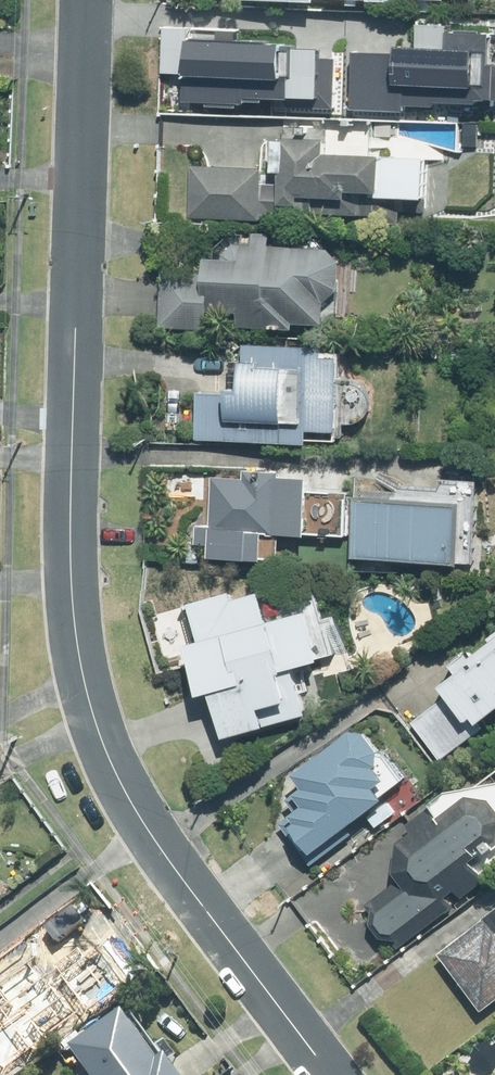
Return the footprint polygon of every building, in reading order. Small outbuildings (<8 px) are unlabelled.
[(413,8),(436,9),(436,0),(413,0),(413,8)] [(208,37),(207,106),(314,108),(316,22),(276,21),(275,39),(208,37)] [(349,108),(400,110),(400,101),(494,105),(494,63),(486,63),(487,35),(418,33),(417,50),(393,49),(392,55),(351,54),(349,108)] [(264,168),(192,165),(190,215),(314,220),(314,211),(376,214),(376,194),(425,196),(427,155),(327,152),(327,137),(282,136),(281,174),(264,173),(264,168)] [(254,243),(234,242),(234,247),(229,246),(229,250),(223,250),(223,257),(207,256),(206,284),(163,282),(162,325),(209,327),(209,323),(293,327),(293,321),(340,322),(343,253),(336,252),(336,247),(314,246),(315,234),(254,232),(254,243)] [(198,392),(197,438),(309,441),(309,428),(339,429),(340,357),(325,356),(325,346),(243,344),(242,389),(229,388),(229,393),(198,392)] [(244,477),(213,475),(209,555),(262,558),(264,530),(347,534),(349,491),(309,490),(310,478),(281,476),(282,471),(244,470),(244,477)] [(461,503),(358,498),(355,556),(458,561),(461,503)] [(201,639),(186,643),(200,693),(211,690),(224,737),(307,714),(293,666),(320,659),(306,609),(269,619),(261,592),(234,599),(232,591),(191,603),(201,639)] [(442,758),(484,727),(480,722),(494,711),(494,638),(471,656),(469,653),(453,665),(458,673),(443,684),(451,694),(414,721),(442,758)] [(283,822),(314,862),(352,833),(347,827),(386,797),(377,785),(387,778),(378,767),(381,751),(366,732),(350,730),(295,771),(306,785),(289,799),(298,810),(283,822)] [(366,903),(398,946),(488,879),(483,872),(494,864),(494,782),(457,788),(410,824),(415,830),(398,843),(395,872),(400,878),(366,903)] [(441,949),(487,1006),(494,999),(494,907),(441,949)] [(27,1060),(18,1047),(112,978),(72,924),(40,948),(44,952),(16,972),(0,974),(0,1074),(6,1074),(27,1060)] [(168,1058),(161,1063),(126,1014),(97,1035),(75,1051),(93,1074),(180,1074),(168,1058)]
